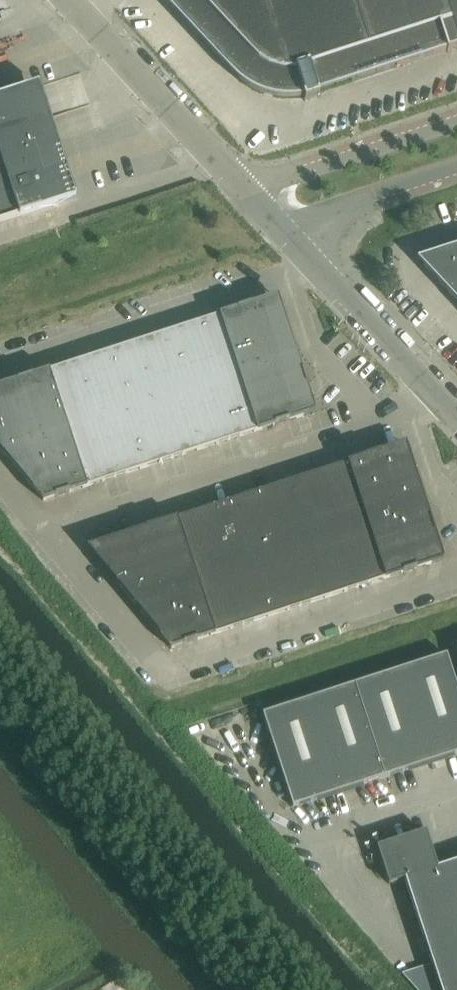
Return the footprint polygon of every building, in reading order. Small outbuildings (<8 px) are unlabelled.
[(233,76),(236,79),(239,82),(243,84),(246,87),(250,89),(253,91),(257,93),(261,95),(265,96),(269,97),(273,98),(278,99),(282,100),(286,100),(291,100),(295,100),(300,99),(304,98),(306,102),(320,98),(319,94),(447,52),(448,53),(456,50),(456,0),(162,0),(233,76)] [(59,204),(33,124),(0,135),(0,223),(59,204)] [(426,258),(418,261),(424,267),(456,303),(456,248),(426,258)] [(297,355),(283,313),(278,298),(272,300),(241,310),(0,388),(0,450),(44,502),(275,427),(315,413),(315,410),(297,355)] [(443,557),(425,503),(412,463),(411,460),(406,445),(400,448),(365,459),(88,549),(109,575),(172,650),(215,636),(432,565),(444,561),(442,558),(443,557)] [(447,656),(401,671),(431,764),(456,755),(456,687),(447,656)] [(431,764),(401,671),(355,686),(385,779),(431,764)] [(385,779),(355,686),(309,701),(339,794),(385,779)] [(339,794),(309,701),(263,716),(293,809),(339,794)] [(438,869),(426,832),(377,848),(389,886),(405,881),(441,989),(456,989),(456,863),(438,869)]
